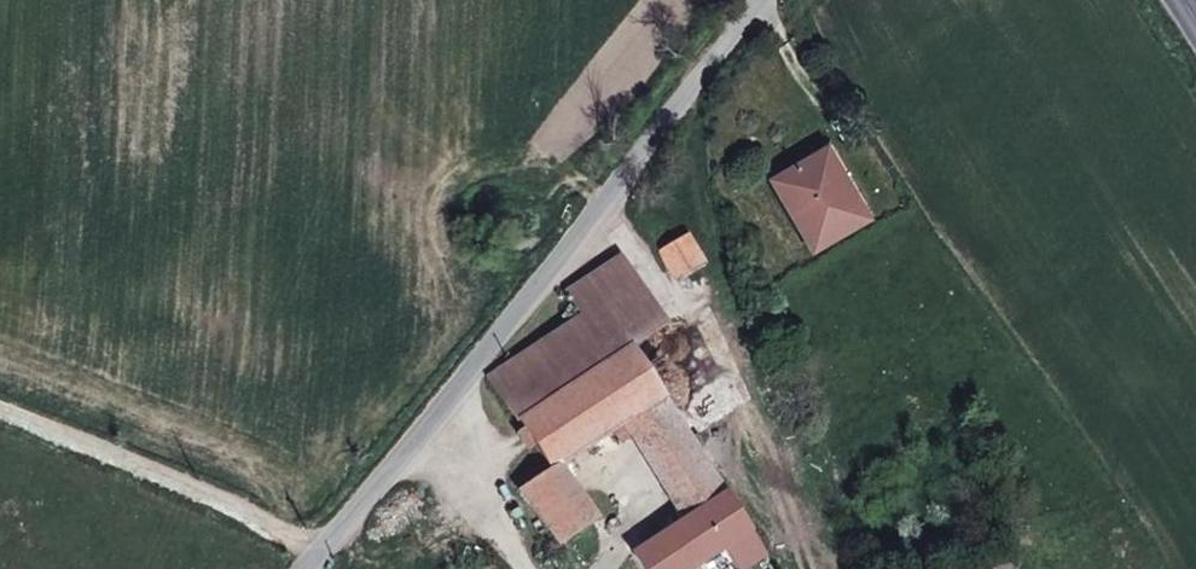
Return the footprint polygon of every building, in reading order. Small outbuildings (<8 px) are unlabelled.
[(855,192),(811,120),(761,151),(805,222),(855,192)] [(695,249),(673,214),(646,231),(668,266),(695,249)] [(567,360),(625,327),(661,302),(621,239),(567,274),(579,294),(528,330),(487,356),(511,396),(567,360)] [(606,413),(659,378),(625,327),(567,360),(511,396),(541,449),(606,413)] [(721,480),(659,378),(606,413),(667,512),(721,480)] [(541,449),(517,465),(513,468),(547,526),(576,509),(541,449)] [(721,480),(667,512),(631,535),(651,568),(674,568),(667,553),(701,533),(712,526),(740,510),(728,491),(721,480)] [(744,517),(740,510),(712,526),(725,545),(752,529),(744,517)]
